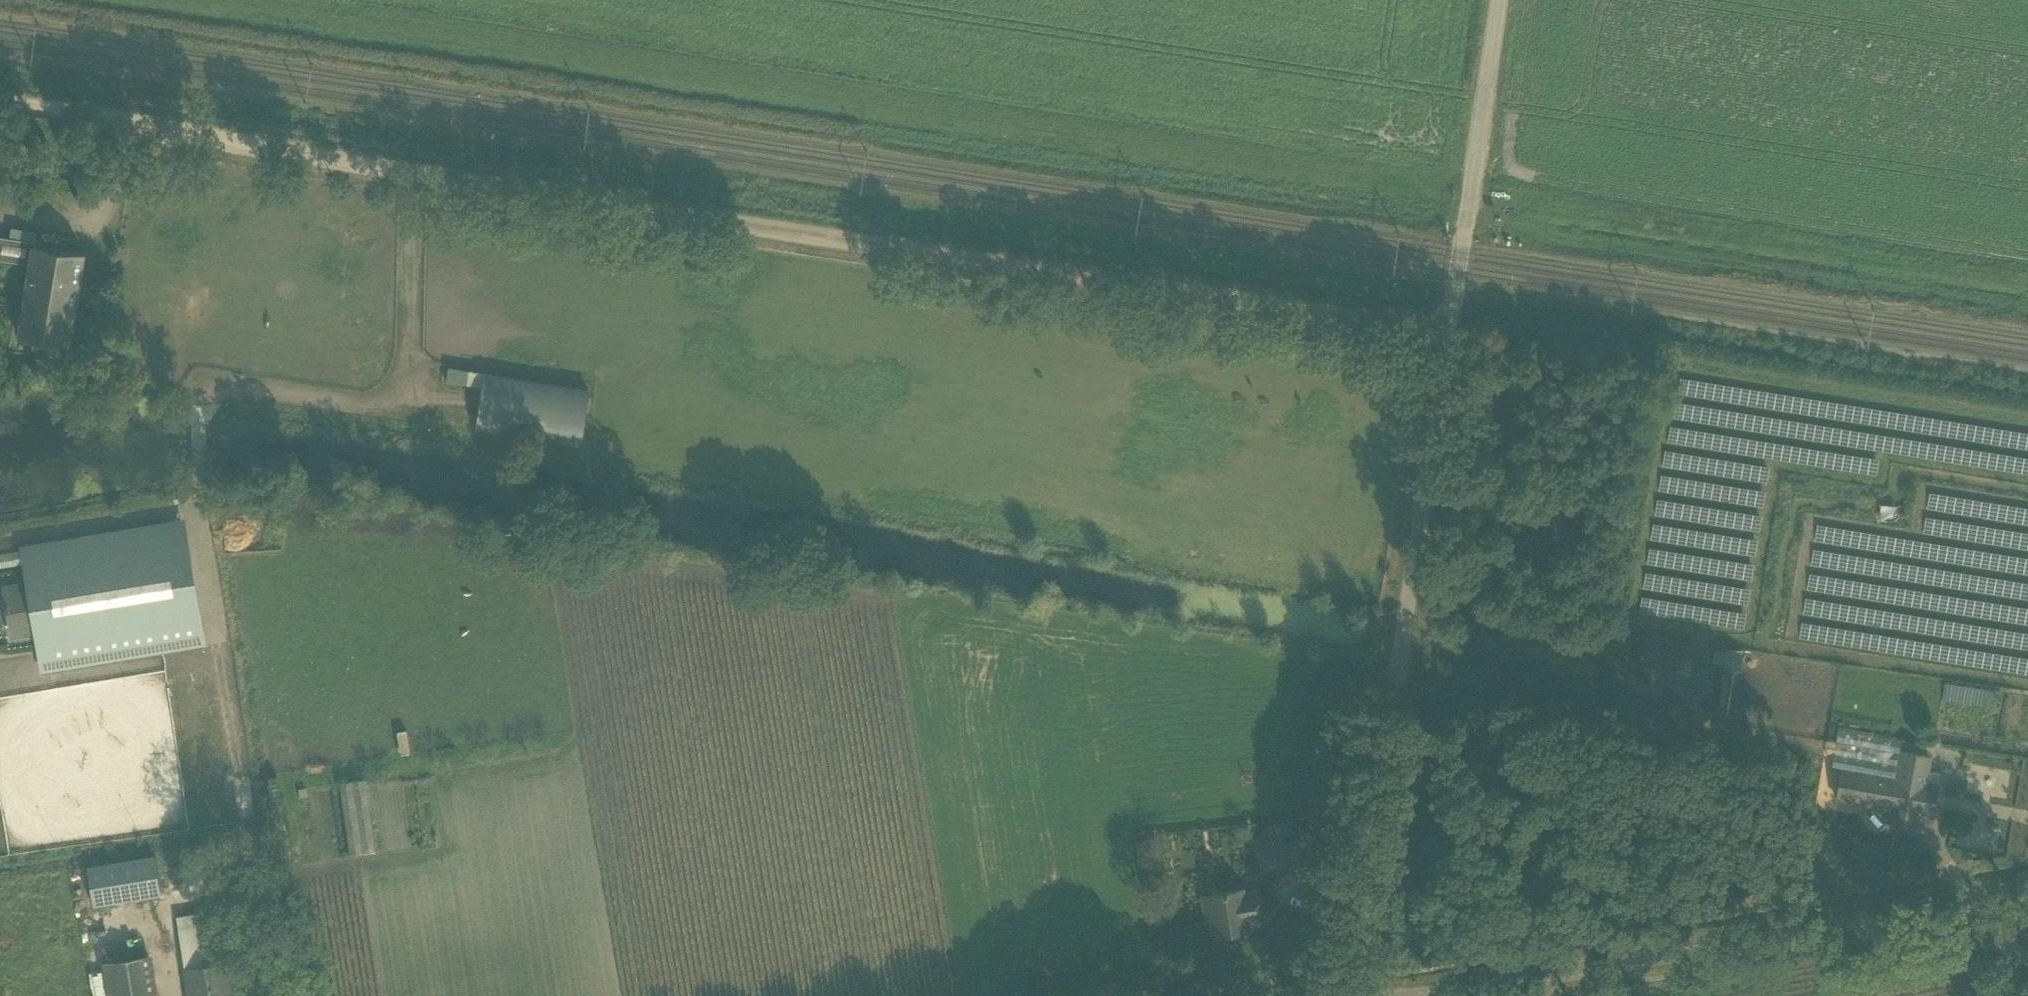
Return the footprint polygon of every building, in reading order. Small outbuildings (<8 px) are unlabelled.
[(84,255),(85,253),(83,252),(82,253),(36,246),(36,245),(36,244),(0,238),(0,259),(29,263),(22,308),(74,316),(84,255)] [(74,316),(22,308),(18,335),(69,344),(74,316)] [(483,388),(476,427),(582,445),(592,387),(486,370),(486,372),(483,388)] [(28,583),(5,587),(8,603),(6,603),(7,610),(9,610),(13,635),(35,631),(41,667),(201,639),(193,590),(184,539),(131,548),(128,528),(73,538),(76,558),(25,567),(28,583)] [(1726,651),(1724,664),(1723,669),(1739,671),(1742,650),(1726,648),(1726,651)] [(1872,774),(1842,769),(1837,799),(1890,808),(1888,821),(1918,827),(1920,814),(1932,816),(1937,786),(1925,784),(1930,757),(1901,751),(1896,778),(1883,776),(1882,781),(1871,779),(1872,774)] [(104,863),(88,865),(95,906),(111,903),(104,863)] [(1258,891),(1245,894),(1243,888),(1203,895),(1207,921),(1211,920),(1214,935),(1249,929),(1248,919),(1263,916),(1259,889),(1258,889),(1258,891)] [(218,923),(179,929),(186,969),(225,962),(218,923)] [(101,963),(107,995),(156,995),(148,955),(101,963)] [(184,970),(188,995),(249,995),(243,959),(225,962),(186,969),(184,970)]
